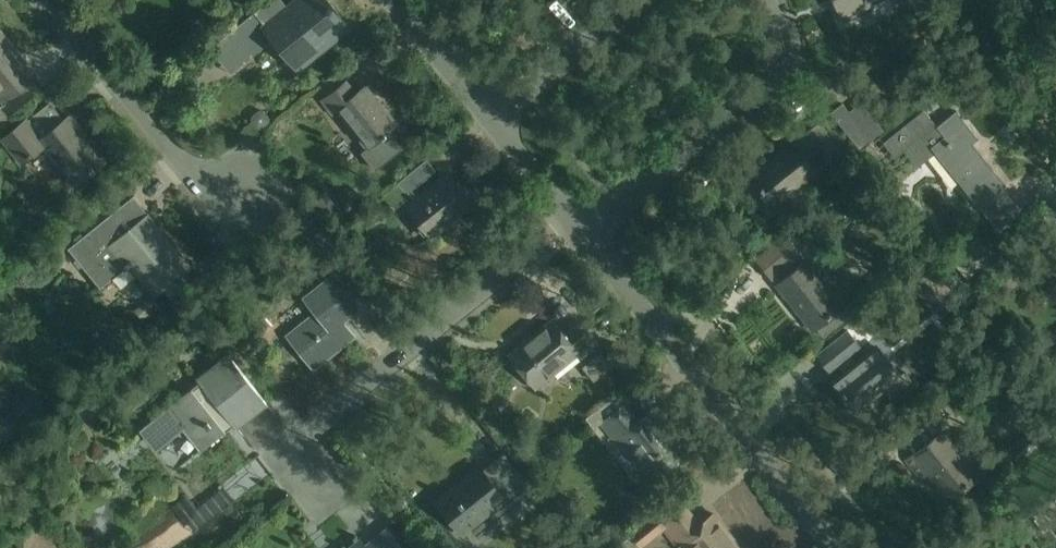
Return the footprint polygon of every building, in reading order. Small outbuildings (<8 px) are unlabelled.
[(231,31),(251,57),(276,37),(299,66),(346,28),(324,0),(299,0),(289,8),(283,0),(269,0),(231,31)] [(840,6),(836,7),(836,5),(835,6),(841,22),(870,11),(868,4),(879,0),(838,0),(840,6)] [(0,87),(0,88),(0,95),(6,103),(38,77),(0,31),(0,87)] [(152,63),(151,74),(165,76),(167,65),(152,63)] [(403,146),(389,129),(398,122),(366,84),(356,93),(346,80),(323,100),(333,112),(338,108),(369,147),(363,151),(377,167),(403,146)] [(106,160),(70,117),(61,125),(56,118),(60,114),(50,102),(4,140),(23,163),(44,145),(76,184),(106,160)] [(830,112),(860,148),(872,139),(842,103),(830,112)] [(0,106),(0,125),(10,118),(0,106)] [(180,121),(171,109),(163,115),(172,127),(180,121)] [(937,126),(936,124),(924,109),(883,142),(896,158),(904,151),(917,167),(934,153),(979,208),(1005,186),(981,156),(977,159),(968,147),(979,139),(956,111),(937,126)] [(252,116),(252,121),(258,128),(262,128),(269,122),(270,117),(264,110),(259,110),(252,116)] [(819,122),(808,130),(825,152),(830,158),(841,150),(819,122)] [(794,143),(751,178),(775,207),(832,160),(830,158),(825,152),(811,164),(794,143)] [(859,152),(870,166),(880,158),(869,144),(859,152)] [(407,193),(436,170),(427,159),(399,183),(407,193)] [(474,204),(449,174),(409,207),(434,237),(474,204)] [(327,196),(316,205),(324,216),(336,207),(327,196)] [(135,197),(84,237),(70,249),(102,289),(130,266),(155,297),(192,267),(135,197)] [(853,208),(855,212),(860,213),(865,211),(866,206),(863,202),(858,201),(854,203),(853,208)] [(317,234),(325,245),(336,237),(328,226),(317,234)] [(756,258),(773,279),(793,262),(802,256),(785,235),(756,258)] [(982,242),(962,258),(975,273),(994,257),(982,242)] [(825,337),(851,315),(808,262),(807,263),(802,256),(793,262),(799,270),(778,286),(813,329),(817,326),(825,337)] [(307,299),(319,313),(291,336),(316,367),(354,336),(343,321),(370,299),(345,268),(307,299)] [(563,334),(553,321),(537,334),(540,337),(513,359),(510,356),(509,357),(535,389),(578,354),(582,359),(599,345),(580,321),(563,334)] [(843,363),(848,370),(833,382),(857,411),(885,389),(892,397),(912,381),(905,372),(900,376),(877,347),(856,364),(850,357),(862,348),(848,331),(818,355),(831,372),(843,363)] [(149,423),(165,443),(183,429),(200,451),(234,424),(237,428),(268,404),(228,354),(197,378),(200,382),(149,423)] [(584,366),(592,379),(609,368),(601,355),(584,366)] [(617,393),(586,418),(595,429),(601,424),(615,442),(620,438),(654,480),(687,453),(687,452),(684,455),(662,428),(665,425),(653,410),(638,422),(633,416),(635,415),(617,393)] [(936,422),(938,425),(948,417),(937,403),(902,431),(911,442),(936,422)] [(1045,428),(1012,454),(1021,464),(1053,438),(1045,428)] [(944,433),(915,456),(908,461),(926,484),(933,478),(949,499),(979,476),(967,462),(980,453),(965,434),(953,444),(944,433)] [(485,472),(480,467),(439,500),(466,534),(481,521),(490,533),(538,495),(539,497),(540,496),(505,453),(504,453),(505,455),(485,472)] [(631,534),(632,535),(641,546),(642,547),(664,530),(676,546),(681,542),(686,547),(735,547),(723,532),(726,530),(714,515),(700,526),(686,509),(667,525),(664,527),(655,515),(631,534)] [(389,531),(368,547),(403,547),(389,531)] [(641,546),(632,535),(622,544),(625,547),(639,547),(641,546)]
